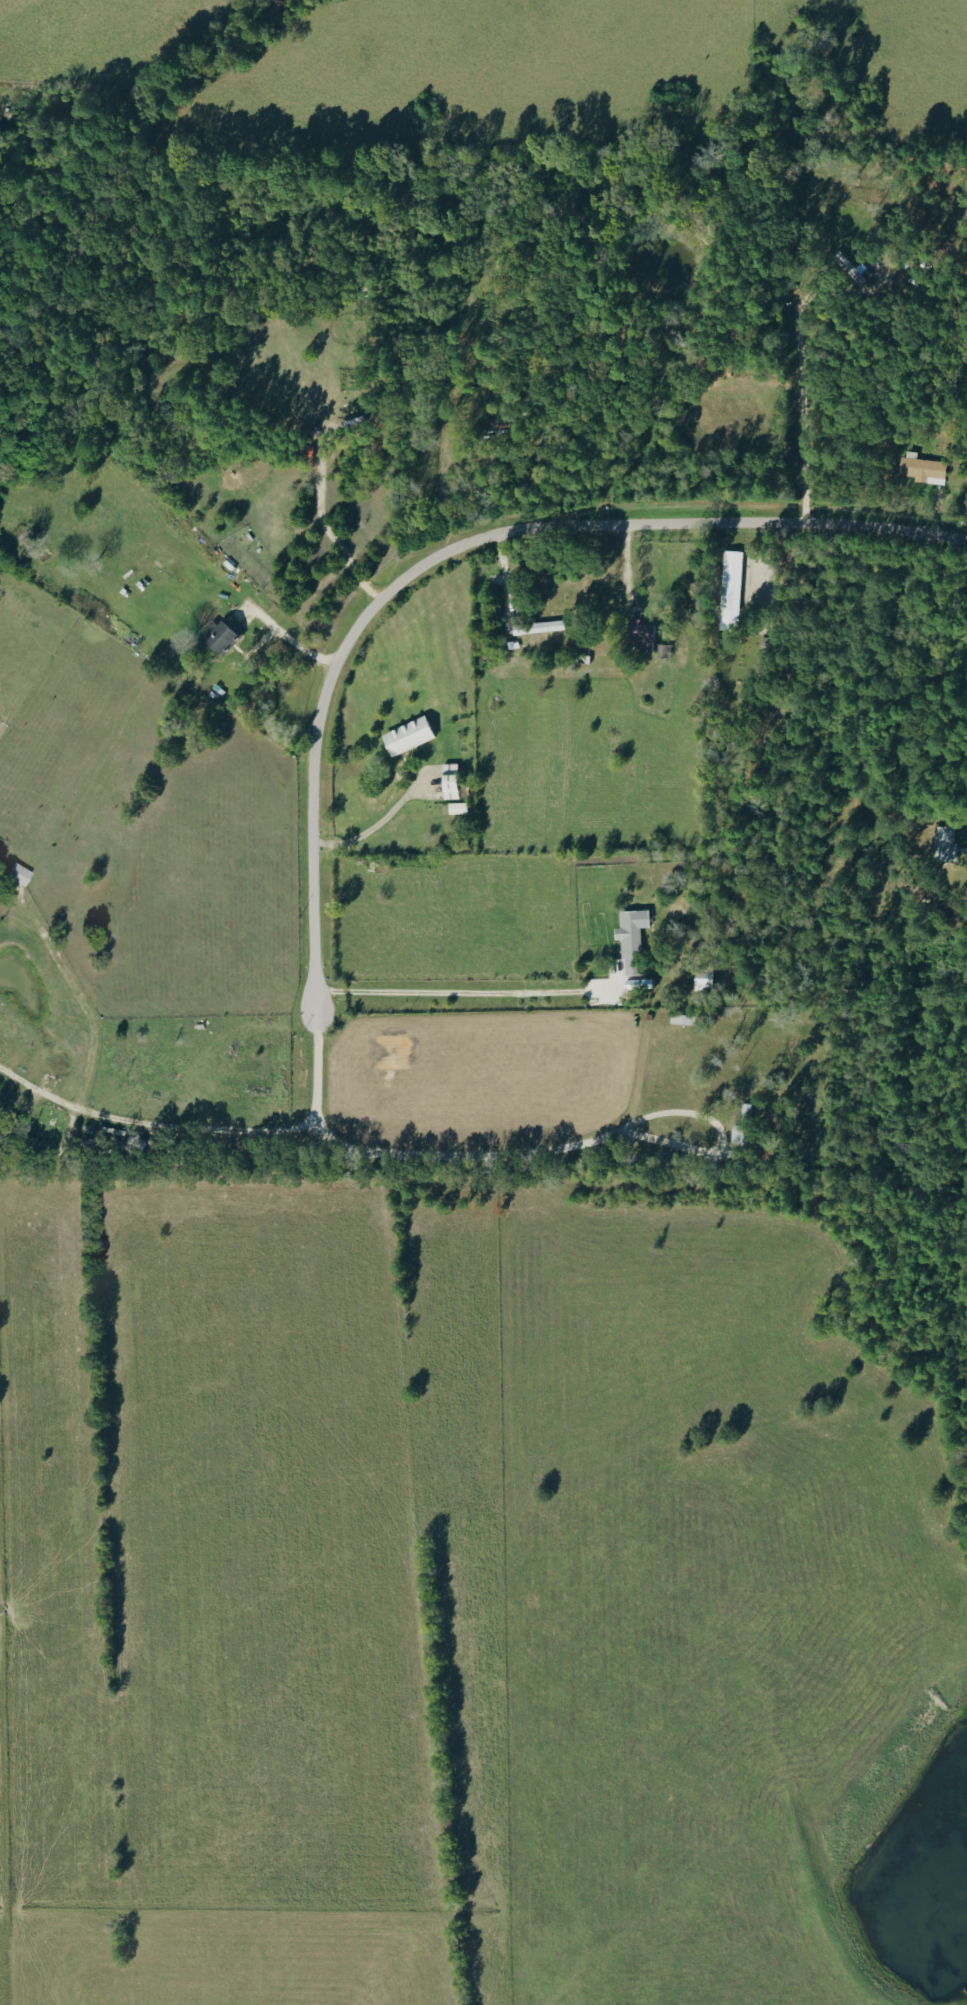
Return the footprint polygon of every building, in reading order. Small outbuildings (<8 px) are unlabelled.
[(911,482),(942,485),(945,463),(914,459),(914,453),(900,451),(897,475),(912,477),(911,482)] [(740,551),(720,551),(719,630),(738,630),(740,551)] [(215,657),(223,647),(226,650),(239,635),(218,617),(197,642),(215,657)] [(650,644),(651,625),(636,624),(636,619),(626,619),(625,642),(650,644)] [(526,634),(562,630),(561,620),(525,624),(526,634)] [(431,739),(422,717),(376,736),(386,759),(431,739)] [(463,814),(462,803),(445,804),(445,815),(463,814)] [(588,1006),(622,1004),(621,986),(636,985),(636,975),(634,928),(646,928),(645,910),(616,911),(617,928),(614,928),(616,959),(607,959),(608,979),(586,980),(588,1006)]
